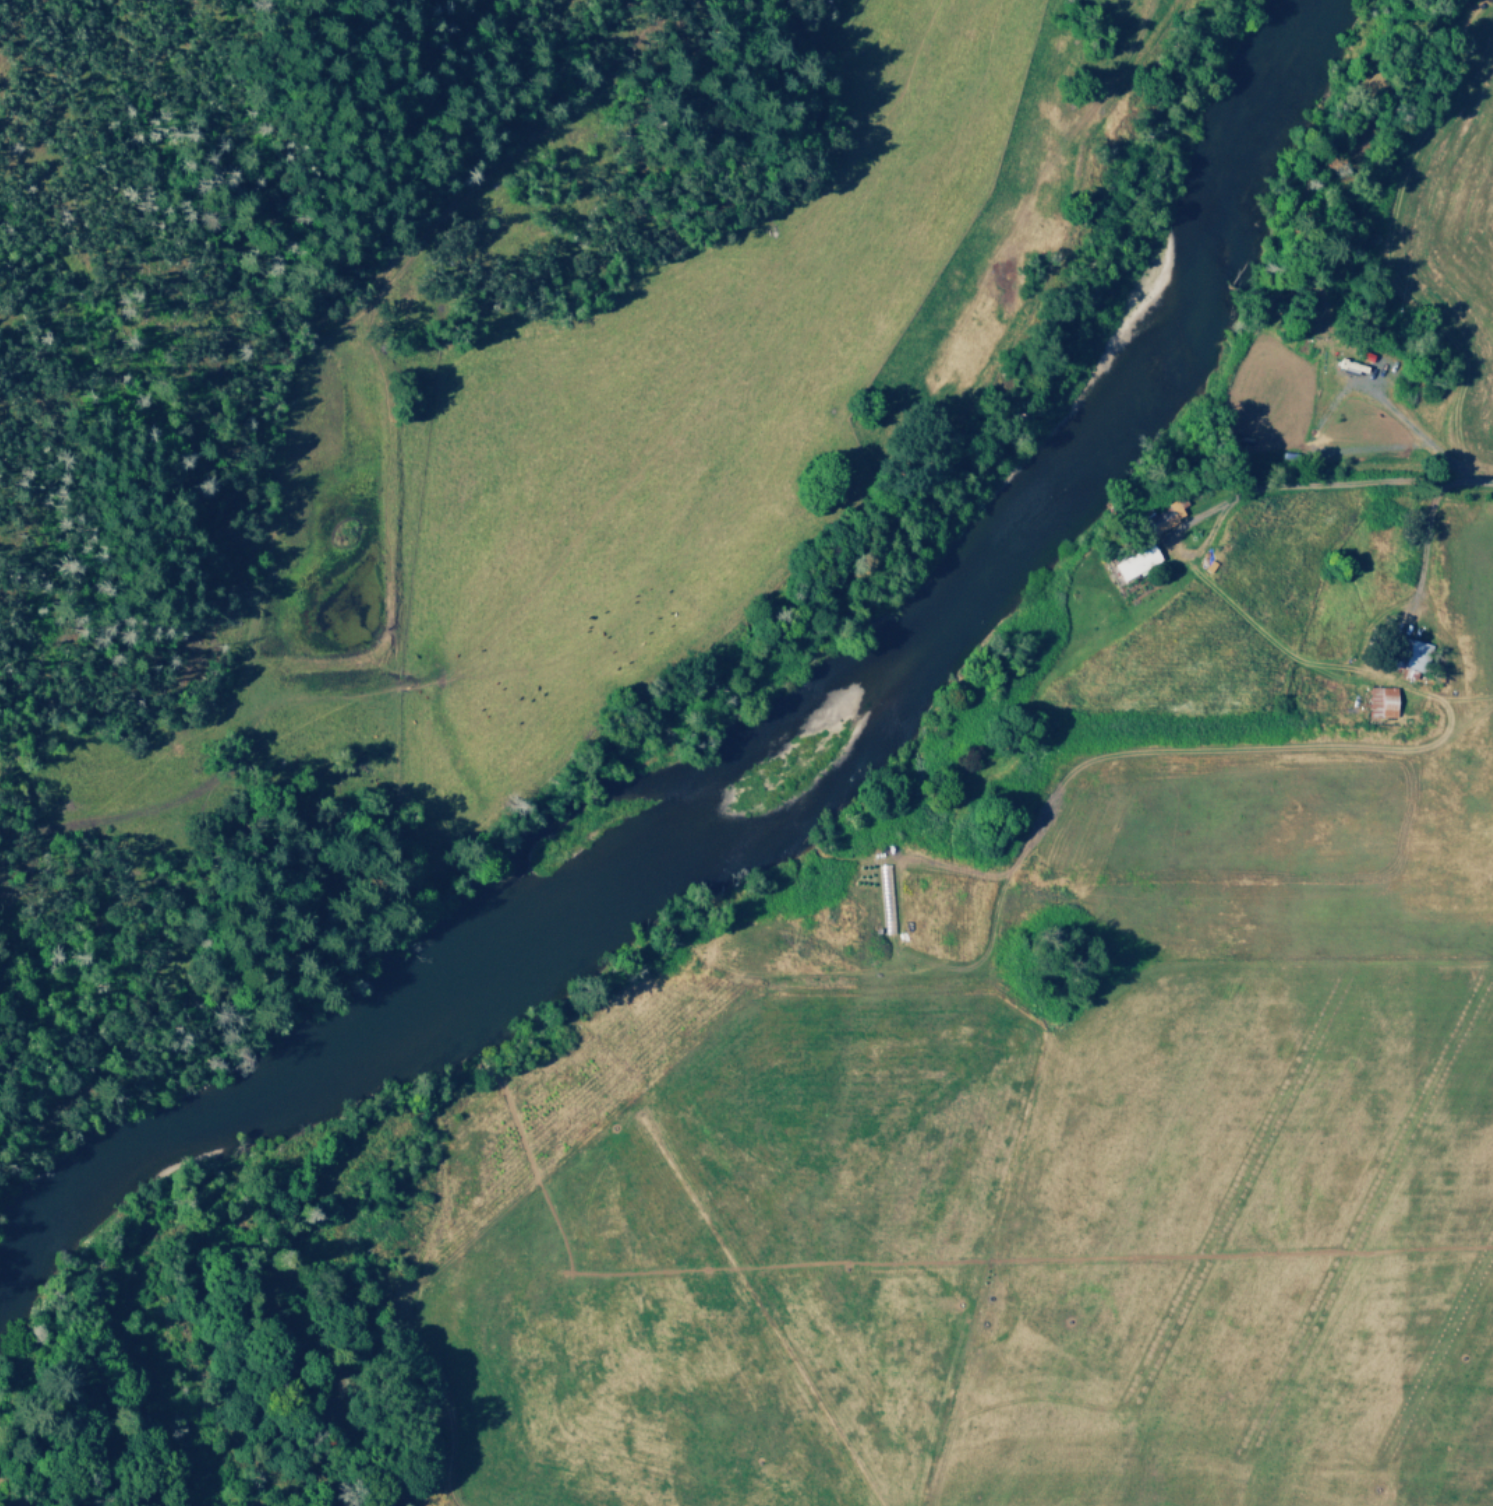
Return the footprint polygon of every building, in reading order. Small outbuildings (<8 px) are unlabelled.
[(1182,516),(1173,500),(1141,518),(1150,534),(1182,516)] [(1117,578),(1158,562),(1151,544),(1110,561),(1117,578)] [(1428,643),(1396,636),(1390,664),(1422,671),(1428,643)] [(1367,722),(1379,722),(1379,716),(1394,716),(1394,687),(1367,686),(1367,722)]
